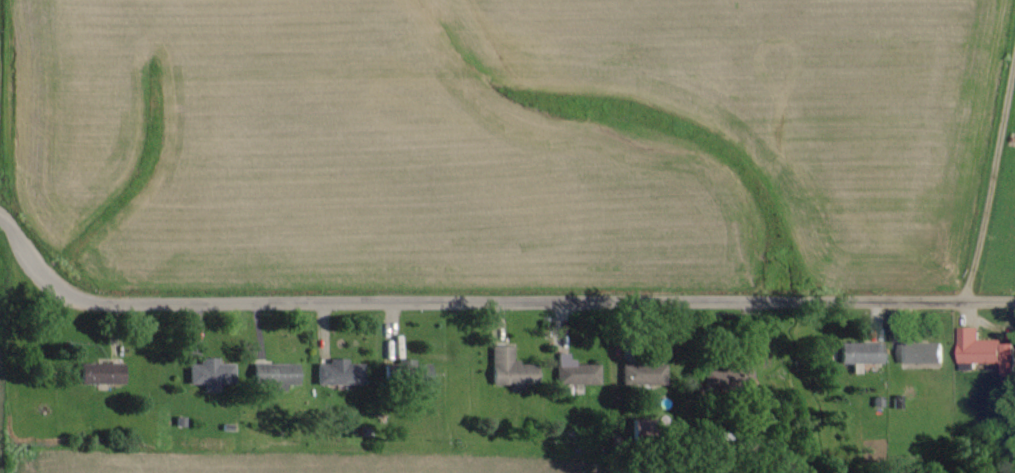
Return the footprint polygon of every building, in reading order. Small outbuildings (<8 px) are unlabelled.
[(1000,364),(1000,376),(1014,376),(1014,344),(1000,344),(1000,340),(977,340),(977,328),(958,328),(958,364),(1000,364)] [(940,363),(940,342),(898,343),(898,364),(940,363)] [(881,344),(839,343),(838,364),(853,364),(853,373),(859,373),(859,364),(881,365),(881,344)] [(511,347),(491,347),(490,385),(534,386),(535,364),(511,364),(511,347)] [(598,386),(599,364),(568,364),(568,354),(556,354),(556,385),(598,386)] [(187,364),(187,384),(203,385),(202,391),(217,392),(217,384),(233,385),(233,366),(217,366),(217,359),(199,358),(199,365),(187,364)] [(315,364),(315,385),(361,385),(361,364),(346,365),(346,360),(328,360),(328,364),(315,364)] [(297,364),(252,363),(251,385),(273,386),(273,391),(283,392),(283,384),(296,385),(297,364)] [(78,364),(77,384),(122,385),(122,365),(78,364)] [(622,364),(621,384),(664,385),(665,365),(622,364)]
